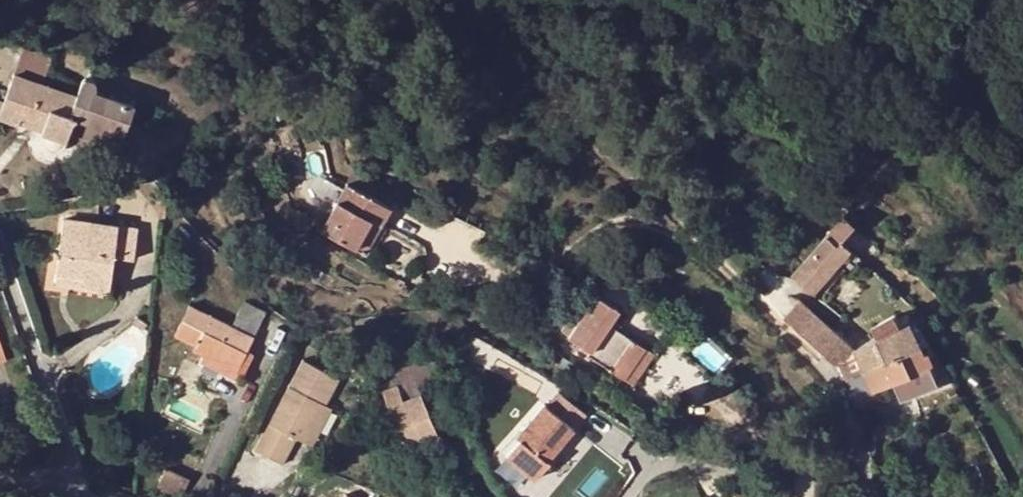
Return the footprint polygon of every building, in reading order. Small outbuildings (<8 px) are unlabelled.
[(19,64),(44,72),(49,56),(25,48),(19,64)] [(13,73),(0,111),(0,115),(42,130),(41,133),(41,137),(42,142),(44,146),(49,149),(54,150),(60,148),(64,145),(67,141),(69,134),(75,117),(123,134),(134,104),(96,91),(97,88),(98,83),(96,79),(92,76),(88,76),(85,77),(82,81),(78,96),(13,73)] [(118,150),(123,134),(75,117),(69,134),(118,150)] [(390,206),(345,182),(321,229),(355,247),(369,219),(380,224),(390,206)] [(313,217),(303,211),(295,226),(305,232),(313,217)] [(856,226),(845,216),(805,260),(816,270),(856,226)] [(137,228),(63,219),(57,273),(84,277),(83,285),(109,288),(113,256),(133,258),(137,228)] [(365,252),(380,224),(369,219),(355,247),(365,252)] [(802,286),(816,270),(805,260),(791,276),(802,286)] [(56,281),(83,285),(84,277),(57,273),(56,281)] [(617,306),(594,293),(567,336),(589,350),(587,355),(623,377),(642,346),(606,324),(617,306)] [(233,323),(255,333),(265,308),(243,299),(233,323)] [(784,317),(836,363),(855,349),(799,299),(784,317)] [(193,349),(203,353),(237,369),(247,347),(253,334),(190,304),(175,335),(195,344),(193,349)] [(900,324),(899,323),(894,313),(872,325),(878,336),(900,324)] [(900,324),(878,336),(855,348),(865,372),(921,347),(907,319),(899,323),(900,324)] [(642,346),(623,377),(632,383),(651,352),(642,346)] [(254,351),(247,347),(237,369),(203,353),(200,362),(240,380),(254,351)] [(398,352),(399,356),(407,352),(405,347),(398,352)] [(894,382),(929,368),(921,347),(865,372),(873,390),(894,382)] [(543,356),(556,364),(561,357),(548,348),(543,356)] [(430,349),(409,358),(402,361),(390,366),(398,388),(383,393),(404,451),(438,437),(418,389),(443,377),(430,349)] [(399,356),(402,361),(409,358),(407,352),(399,356)] [(339,376),(303,357),(256,449),(282,463),(296,436),(302,439),(321,401),(325,404),(339,376)] [(929,368),(894,382),(900,394),(934,381),(929,368)] [(871,392),(858,397),(863,410),(876,404),(871,392)] [(331,406),(325,404),(321,401),(302,439),(312,444),(331,406)] [(506,456),(531,475),(545,458),(547,461),(574,427),(542,402),(516,435),(520,438),(506,456)] [(550,463),(547,461),(545,458),(531,475),(537,480),(550,463)] [(188,478),(166,467),(161,478),(183,488),(188,478)]
